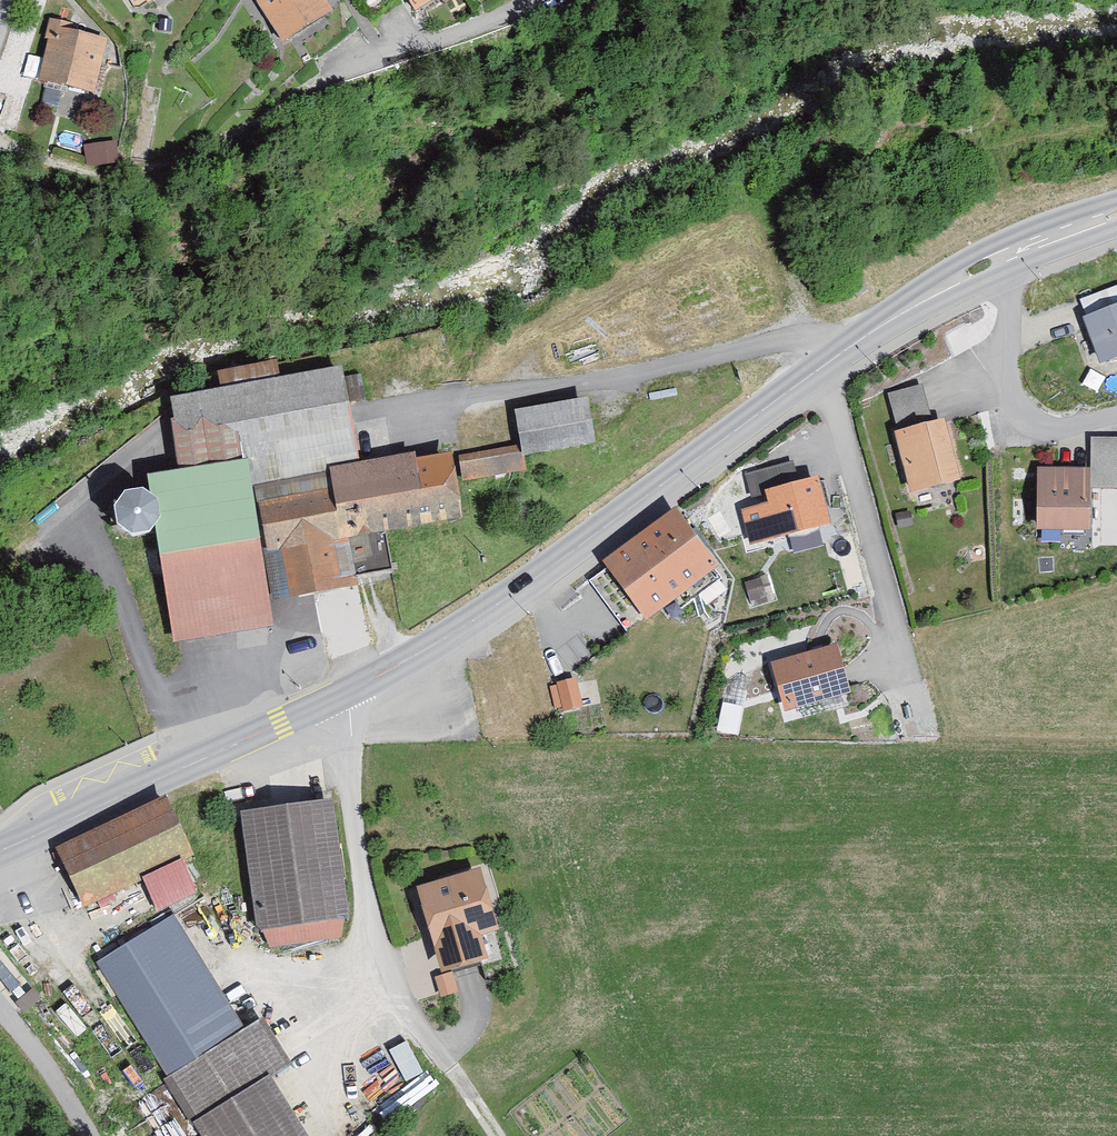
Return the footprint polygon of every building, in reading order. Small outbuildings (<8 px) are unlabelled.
[(284,34),(323,10),(317,0),(263,0),(284,34)] [(418,12),(439,0),(411,0),(418,12)] [(64,33),(52,30),(49,45),(52,46),(47,75),(89,83),(96,45),(63,38),(64,33)] [(127,163),(124,140),(100,144),(103,166),(127,163)] [(1079,304),(1104,369),(1116,364),(1116,290),(1079,304)] [(359,466),(344,373),(169,400),(180,473),(149,478),(152,493),(147,491),(129,494),(119,510),(122,529),(137,537),(155,534),(159,532),(177,645),(276,629),(265,559),(282,556),(289,602),(341,593),(333,545),(464,524),(454,457),(418,463),(417,457),(359,466)] [(964,486),(946,423),(933,427),(922,390),(886,400),(913,499),(964,486)] [(584,404),(518,415),(526,461),(591,450),(584,404)] [(463,486),(524,476),(519,451),(459,461),(463,486)] [(751,503),(768,499),(778,539),(830,526),(819,480),(799,485),(795,467),(745,480),(751,503)] [(1091,535),(1091,474),(1038,474),(1038,535),(1091,535)] [(1023,476),(1012,475),(1011,487),(1023,487),(1023,476)] [(721,565),(679,508),(605,563),(608,567),(589,581),(626,632),(645,618),(647,620),(721,565)] [(762,580),(744,585),(751,609),(769,604),(762,580)] [(847,690),(834,653),(777,671),(789,709),(847,690)] [(582,710),(574,683),(555,689),(563,716),(582,710)] [(743,708),(723,704),(718,735),(738,738),(743,708)] [(170,799),(60,853),(87,908),(197,853),(170,799)] [(350,917),(333,801),(242,814),(259,931),(265,930),(268,949),(346,938),(344,918),(350,917)] [(500,932),(482,871),(419,889),(443,972),(489,959),(483,937),(500,932)] [(175,916),(96,964),(166,1079),(245,1031),(175,916)] [(458,993),(453,975),(436,980),(442,998),(458,993)] [(263,1019),(245,1031),(166,1079),(202,1135),(311,1135),(273,1078),(293,1065),(263,1019)]
